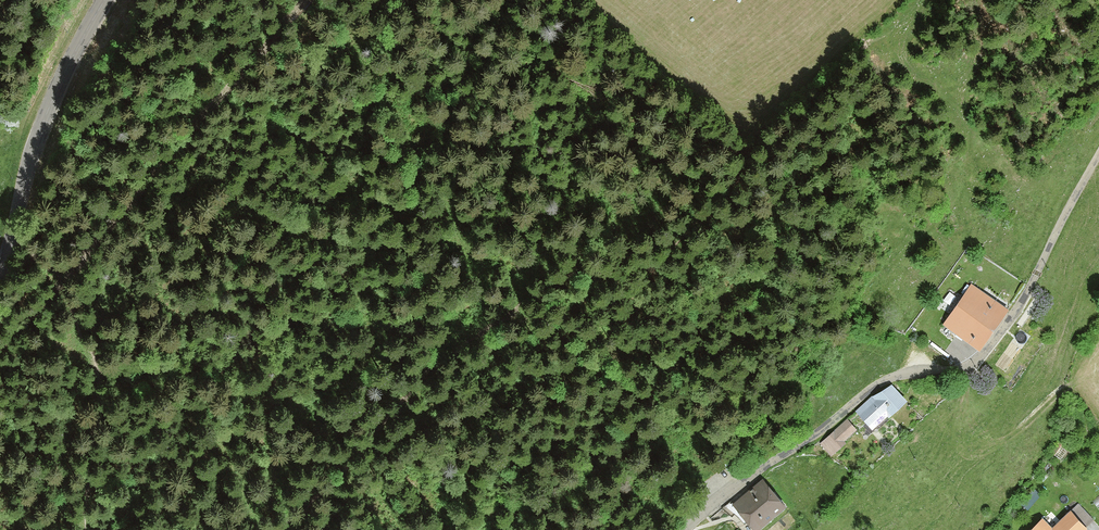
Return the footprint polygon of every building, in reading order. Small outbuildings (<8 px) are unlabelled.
[(971,284),(943,326),(982,351),(1010,309),(971,284)] [(892,380),(857,412),(874,431),(889,417),(891,419),(911,401),(892,380)] [(858,431),(847,419),(819,444),(832,458),(847,444),(845,442),(858,431)] [(733,502),(756,529),(759,529),(789,506),(764,476),(733,502)] [(1030,529),(1086,529),(1091,526),(1073,508),(1053,527),(1043,517),(1030,529)]
